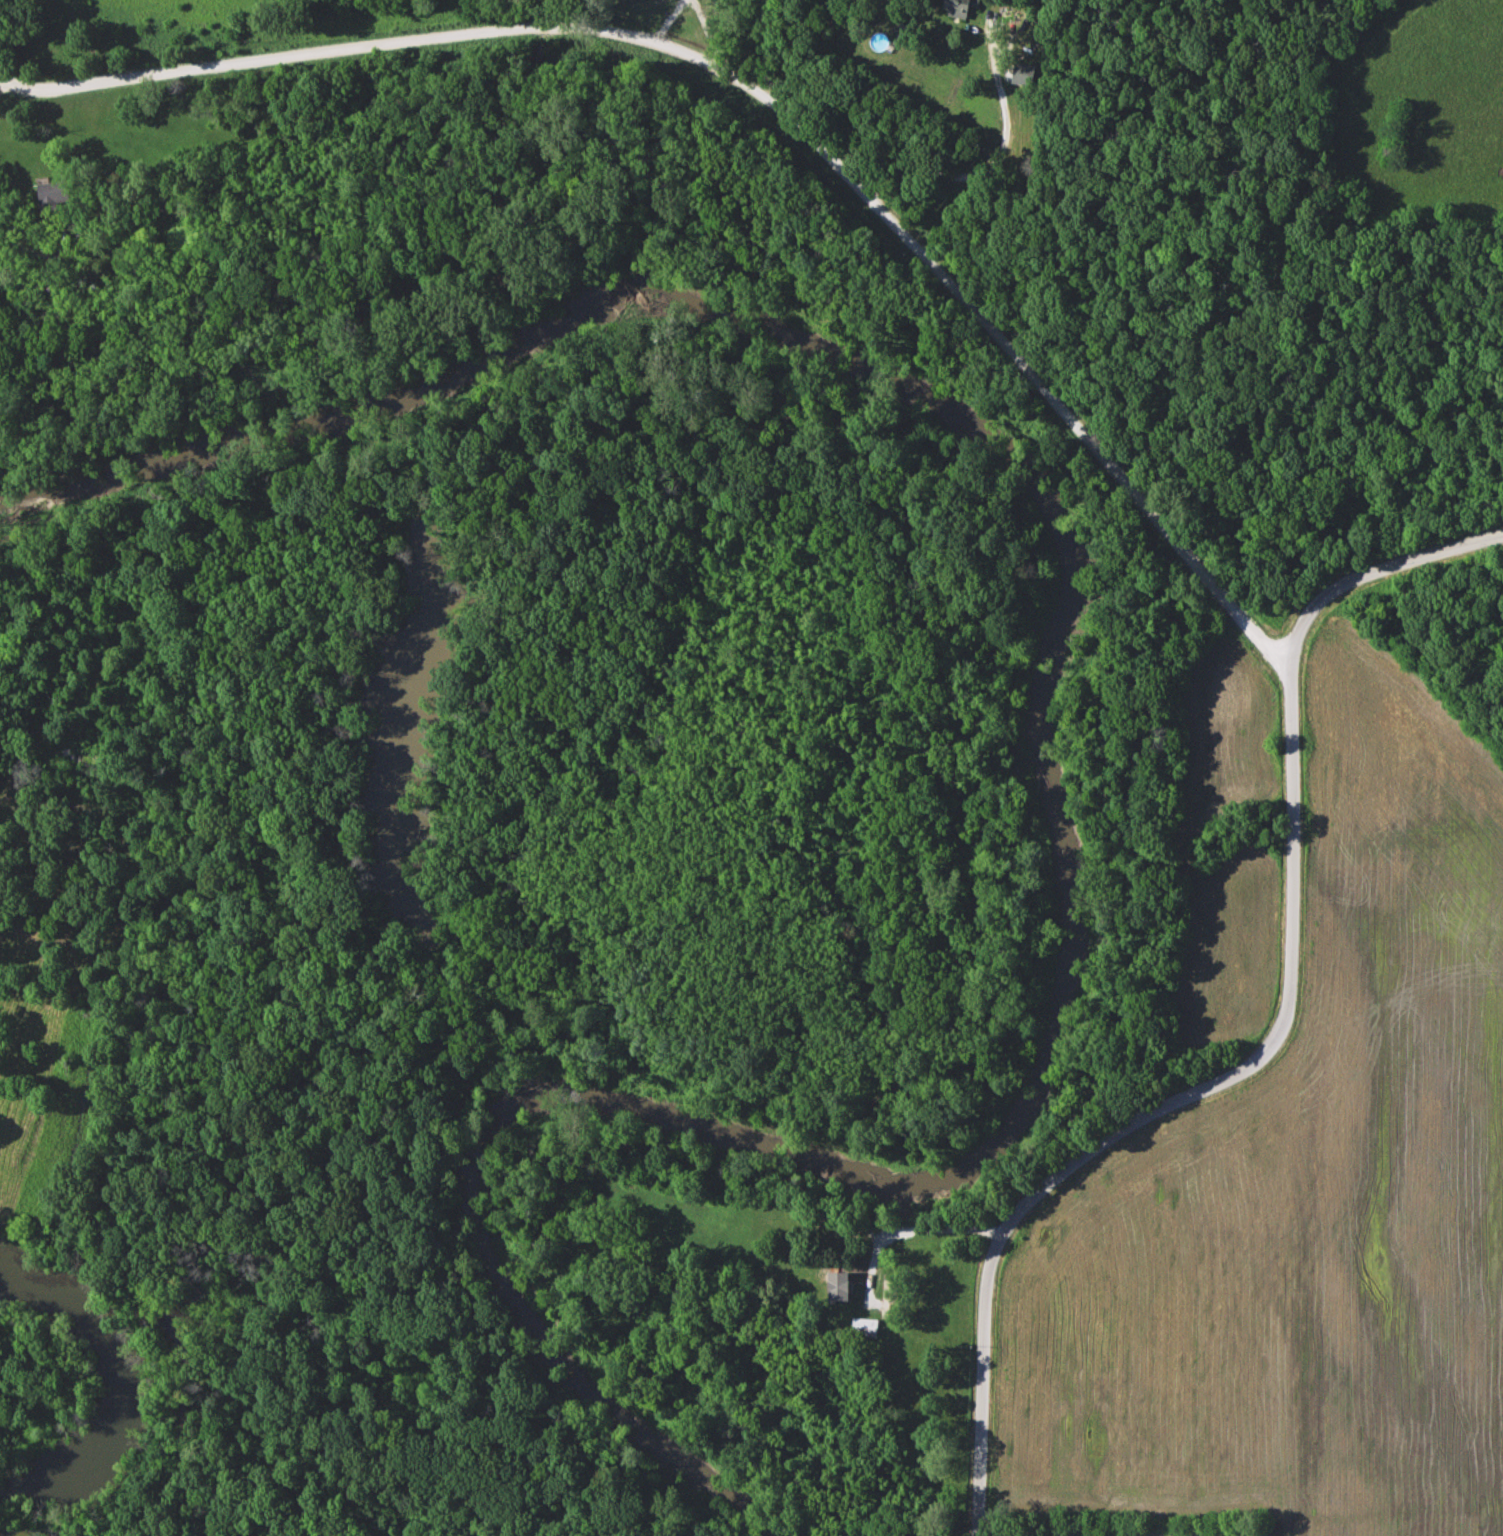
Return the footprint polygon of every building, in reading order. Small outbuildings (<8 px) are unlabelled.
[(969,16),(969,8),(980,7),(980,0),(946,0),(947,17),(969,16)] [(1013,82),(1034,87),(1038,67),(1018,63),(1013,82)] [(71,201),(71,183),(42,183),(42,210),(60,210),(60,201),(71,201)] [(76,761),(92,767),(96,756),(79,751),(76,761)] [(831,1273),(832,1301),(853,1300),(853,1273),(831,1273)] [(879,1320),(855,1320),(854,1338),(879,1338),(879,1320)]
